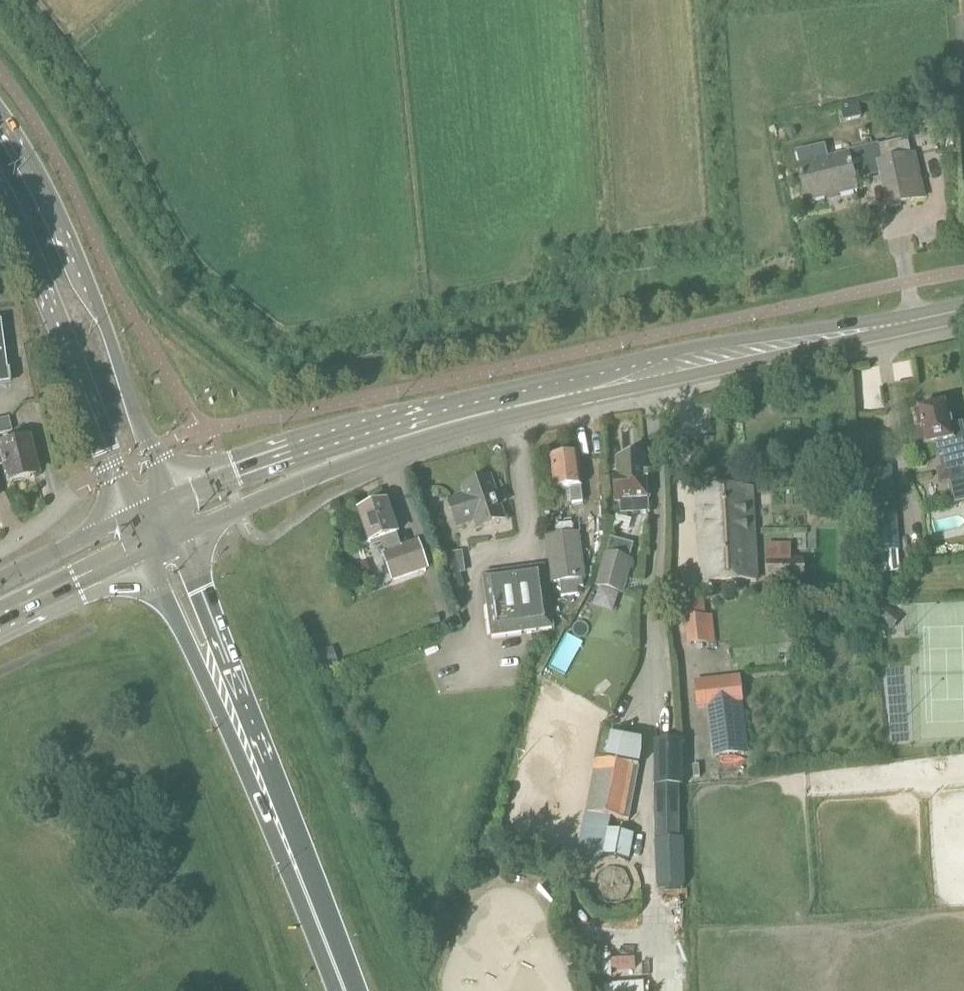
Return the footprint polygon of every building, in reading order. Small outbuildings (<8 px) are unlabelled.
[(828,146),(795,153),(806,202),(856,190),(854,179),(880,173),(888,206),(924,197),(914,155),(911,156),(907,139),(830,158),(828,146)] [(917,414),(920,430),(907,433),(912,452),(937,446),(940,459),(944,458),(947,474),(963,470),(963,440),(961,427),(948,430),(943,408),(917,414)] [(11,432),(9,419),(0,421),(0,435),(11,432)] [(0,448),(0,467),(3,466),(6,483),(36,476),(30,453),(27,442),(0,448)] [(583,503),(581,487),(577,457),(551,461),(555,490),(570,488),(572,504),(583,503)] [(649,481),(648,460),(618,462),(619,479),(616,479),(618,502),(620,502),(621,514),(649,512),(648,499),(652,499),(650,481),(649,481)] [(891,465),(865,468),(875,553),(900,550),(891,465)] [(477,530),(506,520),(491,478),(462,487),(466,497),(451,502),(459,527),(474,522),(477,530)] [(702,585),(757,582),(752,489),(697,492),(702,585)] [(452,533),(447,499),(436,501),(441,535),(452,533)] [(402,550),(387,505),(360,514),(370,543),(379,540),(393,581),(426,570),(417,545),(402,550)] [(555,583),(586,578),(580,535),(548,540),(555,583)] [(467,577),(461,541),(439,549),(454,595),(466,590),(461,578),(467,577)] [(624,593),(632,561),(607,554),(598,586),(624,593)] [(771,583),(809,582),(808,560),(771,560),(771,583)] [(491,639),(554,630),(546,567),(482,575),(491,639)] [(704,602),(683,603),(686,644),(714,640),(713,616),(704,617),(704,602)] [(898,615),(882,602),(876,608),(878,619),(888,626),(898,615)] [(439,616),(430,620),(434,628),(442,624),(439,616)] [(320,670),(343,662),(337,646),(314,655),(320,670)] [(745,754),(738,703),(744,702),(741,677),(697,683),(701,708),(712,706),(719,757),(745,754)] [(604,854),(629,858),(633,837),(609,833),(612,818),(630,821),(642,744),(613,739),(609,764),(595,761),(578,867),(591,869),(604,854)] [(683,891),(683,842),(682,746),(657,746),(659,892),(683,891)]
